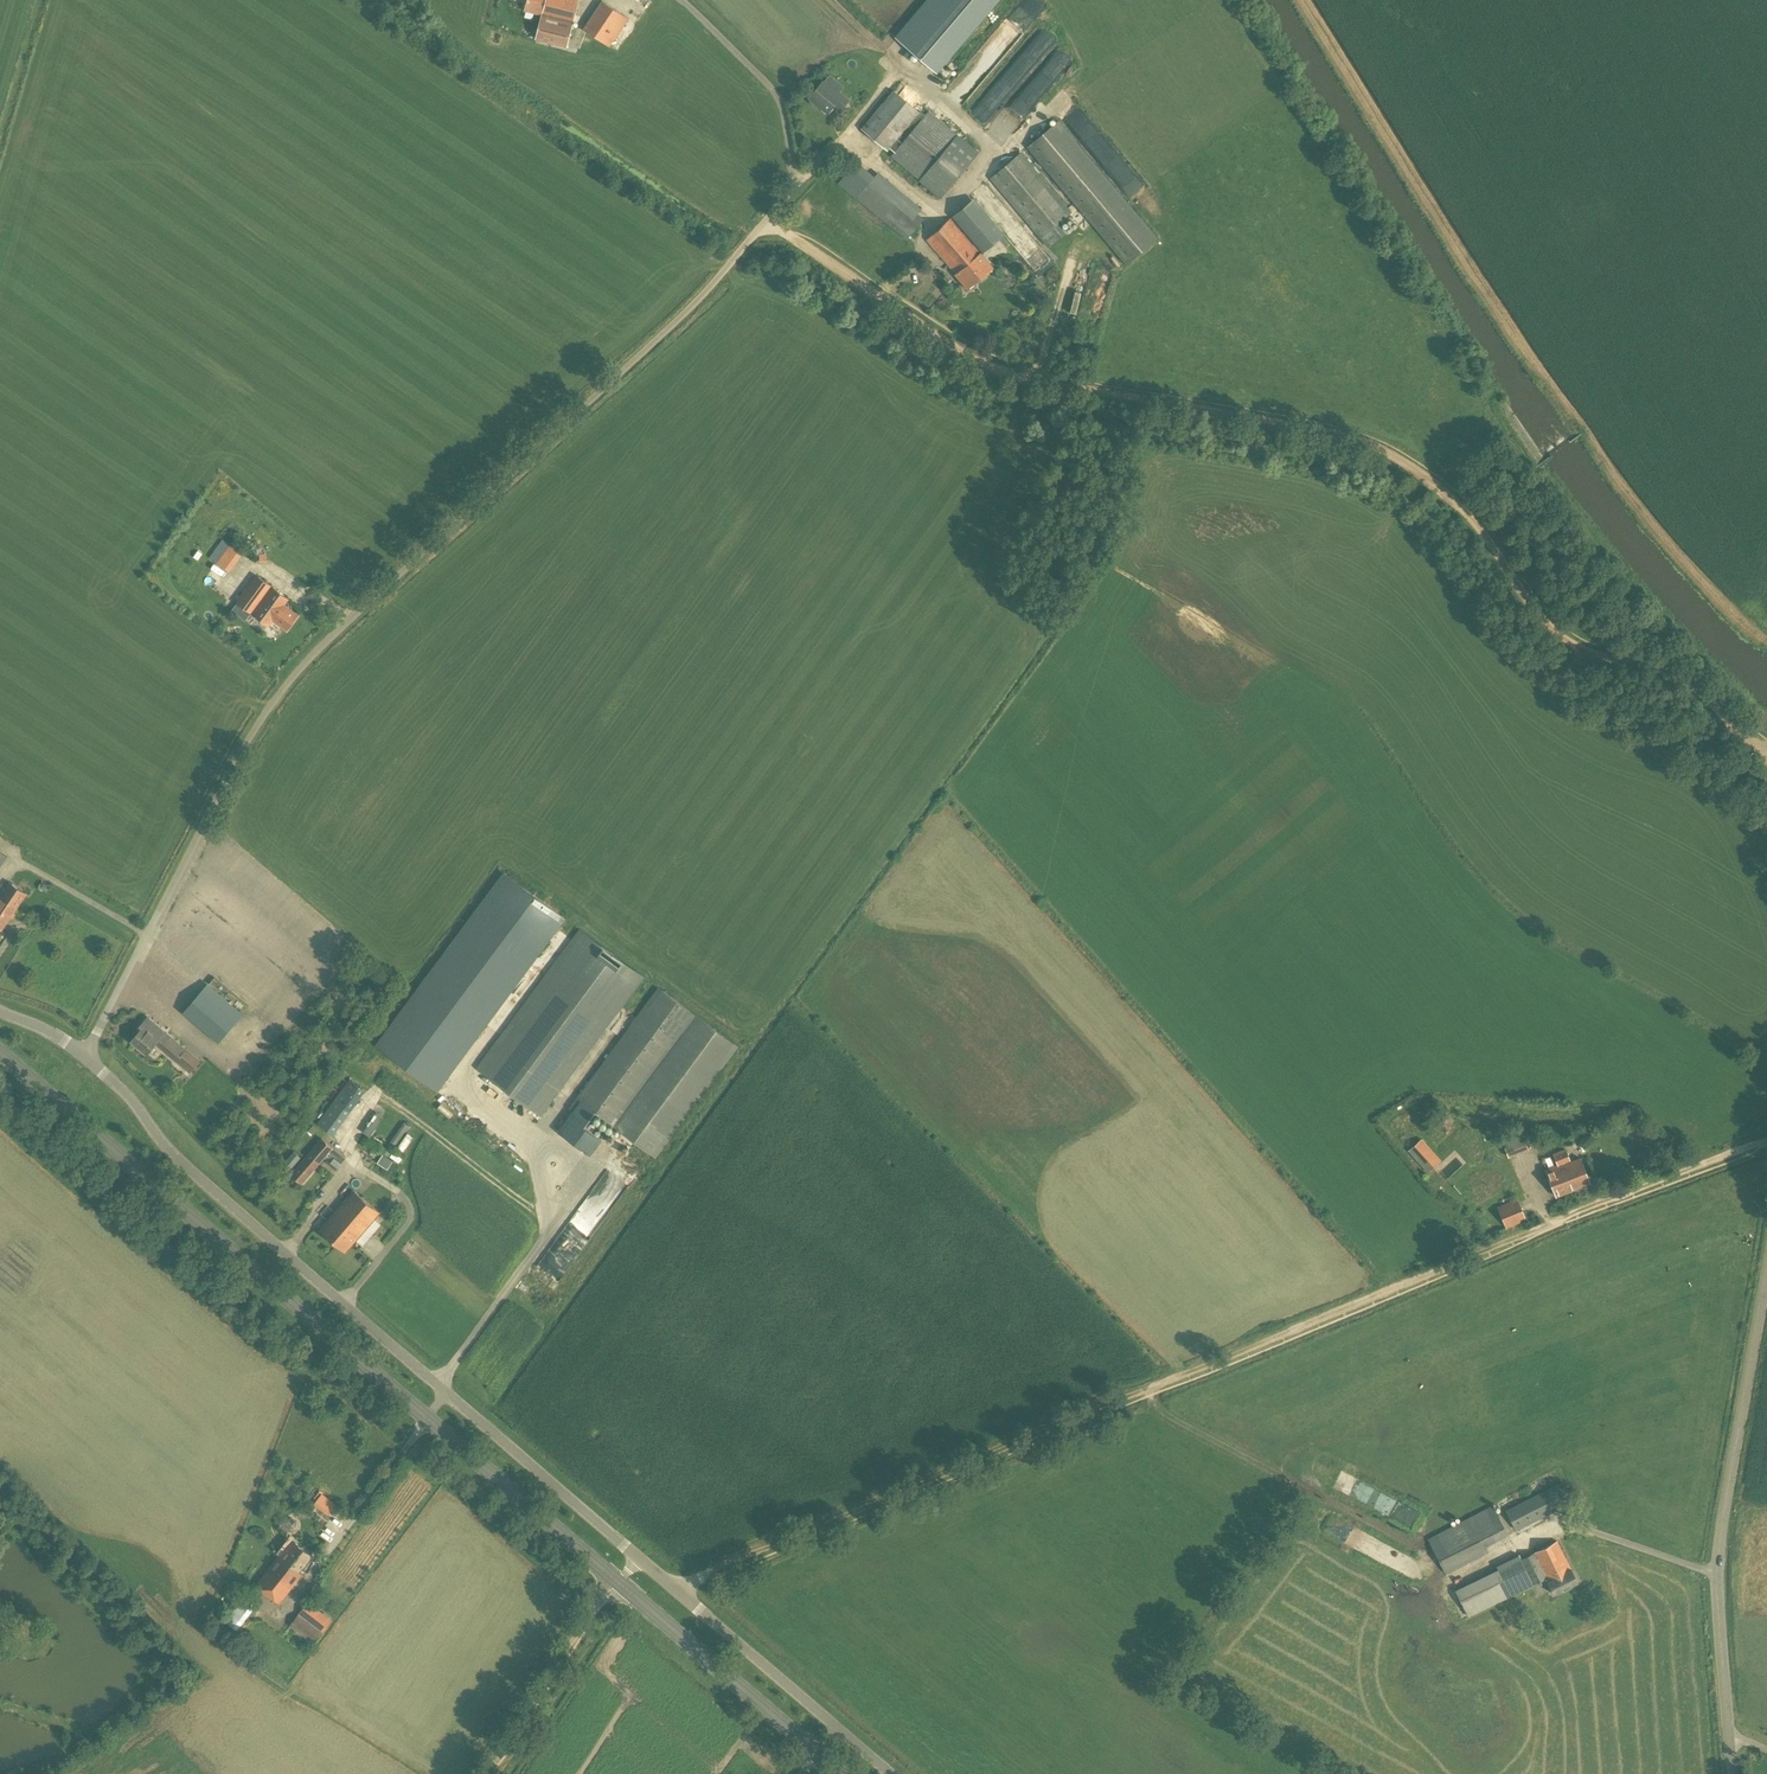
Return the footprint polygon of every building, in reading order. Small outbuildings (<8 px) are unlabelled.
[(541,14),(535,38),(566,46),(578,0),(524,0),(527,1),(524,10),(541,14)] [(583,29),(609,47),(628,18),(602,0),(583,29)] [(922,88),(997,0),(930,0),(876,63),(897,81),(904,73),(922,88)] [(1026,113),(1067,67),(1055,56),(1013,102),(1026,113)] [(841,92),(839,94),(823,81),(809,97),(828,112),(834,105),(840,111),(850,99),(841,92)] [(928,110),(927,111),(923,108),(925,104),(900,82),(893,90),(861,128),(887,151),(890,148),(894,151),(890,156),(919,180),(918,180),(940,199),(979,152),(957,133),(957,134),(928,110)] [(1028,146),(1126,264),(1156,238),(1058,121),(1028,146)] [(1066,232),(1058,223),(1071,212),(1021,152),(990,178),(1048,247),(1066,232)] [(856,198),(906,240),(924,218),(874,176),(856,198)] [(926,239),(956,273),(954,274),(967,289),(978,280),(979,281),(982,282),(987,278),(988,275),(986,273),(993,267),(981,253),(997,239),(967,204),(926,239)] [(1021,255),(1040,274),(1053,261),(1034,243),(1021,255)] [(1084,305),(1092,306),(1094,294),(1077,290),(1072,311),(1082,313),(1084,305)] [(231,544),(217,562),(230,572),(243,553),(231,544)] [(284,604),(289,599),(256,575),(236,601),(268,625),(273,620),(287,630),(298,615),(284,604)] [(8,856),(0,850),(0,868),(8,856)] [(447,1092),(566,910),(500,867),(381,1049),(447,1092)] [(2,930),(27,893),(10,882),(0,897),(0,929),(2,930)] [(540,1116),(560,1090),(644,976),(579,929),(476,1068),(540,1116)] [(183,1012),(218,1043),(239,1019),(203,988),(183,1012)] [(703,1093),(714,1078),(716,1080),(721,1073),(719,1071),(738,1046),(659,988),(570,1108),(583,1118),(591,1108),(656,1156),(682,1122),(684,1124),(689,1117),(687,1115),(698,1100),(700,1102),(705,1095),(703,1093)] [(146,1054),(155,1043),(172,1057),(182,1045),(148,1017),(138,1028),(140,1030),(131,1041),(146,1054)] [(175,1060),(190,1073),(201,1060),(186,1047),(175,1060)] [(349,1079),(331,1104),(347,1116),(365,1091),(349,1079)] [(347,1116),(331,1104),(317,1124),(333,1135),(347,1116)] [(408,1130),(412,1125),(406,1121),(384,1151),(391,1156),(400,1143),(407,1148),(416,1135),(408,1130)] [(290,1174),(302,1184),(327,1154),(331,1158),(333,1156),(341,1163),(345,1158),(321,1138),(290,1174)] [(1408,1150),(1427,1172),(1441,1160),(1421,1138),(1408,1150)] [(1545,1169),(1556,1196),(1590,1183),(1580,1158),(1570,1162),(1565,1148),(1553,1153),(1558,1164),(1545,1169)] [(284,1162),(292,1168),(301,1157),(294,1150),(284,1162)] [(389,1168),(395,1160),(385,1153),(379,1161),(389,1168)] [(343,1234),(336,1243),(346,1252),(380,1213),(354,1190),(339,1208),(346,1214),(347,1213),(355,1219),(343,1233),(343,1234)] [(1496,1206),(1506,1228),(1526,1220),(1517,1197),(1496,1206)] [(320,1230),(336,1243),(343,1234),(343,1233),(355,1219),(347,1213),(346,1214),(339,1208),(320,1230)] [(381,1225),(376,1220),(361,1235),(366,1240),(381,1225)] [(1362,1480),(1353,1496),(1396,1520),(1405,1503),(1362,1480)] [(1505,1510),(1516,1530),(1573,1501),(1562,1481),(1505,1510)] [(1485,1546),(1508,1535),(1492,1505),(1428,1538),(1446,1574),(1487,1553),(1485,1546)] [(280,1554),(279,1555),(302,1573),(303,1572),(301,1570),(313,1555),(293,1540),(282,1555),(280,1554)] [(1547,1577),(1548,1580),(1547,1581),(1553,1594),(1578,1582),(1571,1569),(1557,1540),(1521,1558),(1520,1554),(1499,1564),(1514,1594),(1547,1577)] [(302,1573),(279,1555),(256,1585),(249,1595),(246,1592),(224,1620),(237,1629),(258,1602),(255,1599),(262,1589),(279,1602),(302,1573)] [(1512,1596),(1498,1568),(1455,1589),(1468,1617),(1512,1596)] [(289,1625),(313,1644),(332,1620),(308,1601),(289,1625)]
